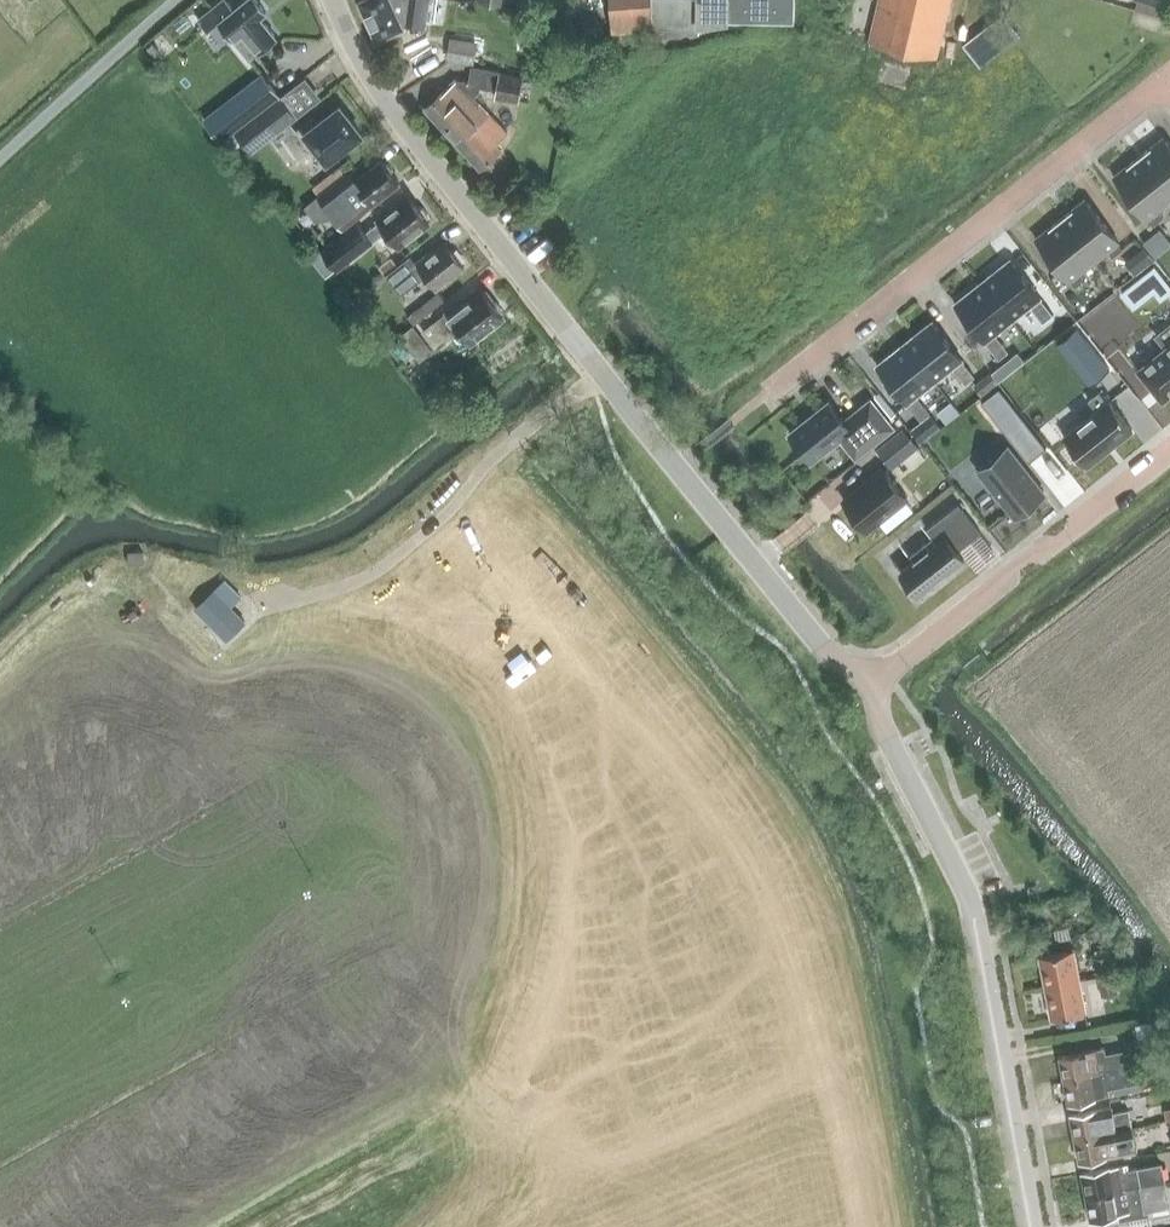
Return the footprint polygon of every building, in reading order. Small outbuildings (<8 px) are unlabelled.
[(276,37),(260,17),(266,12),(256,0),(245,0),(234,9),(227,0),(223,0),(198,20),(207,31),(219,21),(249,58),(258,51),(259,51),(276,37)] [(428,0),(360,0),(358,1),(376,40),(403,27),(402,23),(424,26),(428,0)] [(653,29),(651,0),(610,0),(612,32),(653,29)] [(654,24),(654,40),(699,32),(699,23),(727,19),(728,0),(654,0),(654,24)] [(727,19),(793,21),(794,0),(728,0),(727,19)] [(868,41),(936,57),(949,0),(878,0),(868,41)] [(1165,9),(1168,0),(1137,0),(1165,9)] [(521,9),(503,6),(501,19),(519,22),(521,9)] [(982,58),(1022,31),(1008,10),(968,37),(982,58)] [(162,32),(145,47),(162,67),(179,52),(162,32)] [(477,41),(450,36),(446,60),(473,65),(477,41)] [(518,100),(522,77),(499,72),(499,71),(471,65),(469,79),(457,79),(445,90),(444,89),(424,108),(458,144),(478,125),(467,114),(479,103),(473,97),(479,90),(480,87),(495,90),(494,96),(518,100)] [(204,119),(221,140),(279,95),(262,74),(204,119)] [(563,92),(561,99),(571,101),(573,95),(563,92)] [(279,97),(254,116),(233,133),(250,154),(297,117),(280,96),(279,97)] [(501,111),(490,114),(479,103),(467,114),(478,125),(458,144),(479,168),(500,148),(496,143),(507,133),(507,132),(511,128),(506,124),(510,120),(501,111)] [(327,161),(361,134),(340,106),(318,123),(314,117),(278,144),(292,163),(315,145),(327,161)] [(1169,197),(1169,145),(1163,135),(1137,156),(1169,197)] [(1111,176),(1147,221),(1149,220),(1153,225),(1164,217),(1159,211),(1169,203),(1169,197),(1137,156),(1111,176)] [(387,163),(384,163),(381,160),(355,181),(348,172),(304,206),(315,221),(333,218),(341,228),(399,182),(391,172),(392,169),(387,163)] [(423,207),(418,207),(409,195),(376,219),(378,221),(365,232),(357,222),(321,251),(336,270),(386,231),(398,246),(430,221),(428,219),(428,214),(423,207)] [(1059,217),(1095,263),(1109,252),(1113,257),(1123,249),(1119,244),(1120,243),(1085,197),(1059,217)] [(1059,217),(1033,238),(1069,284),(1071,282),(1075,287),(1086,279),(1081,274),(1095,263),(1059,217)] [(1169,245),(1169,242),(1159,228),(1142,242),(1154,257),(1169,245)] [(435,288),(464,265),(445,241),(433,252),(431,250),(415,262),(410,255),(385,274),(401,294),(425,275),(435,288)] [(1144,267),(1153,259),(1143,246),(1133,254),(1144,267)] [(1029,303),(1041,318),(1051,311),(1008,256),(980,278),(1011,317),(1029,303)] [(1155,289),(1161,297),(1169,290),(1169,284),(1154,264),(1122,290),(1134,305),(1155,289)] [(953,300),(996,355),(1005,347),(993,331),(1011,317),(980,278),(953,300)] [(469,343),(504,316),(483,289),(462,305),(459,302),(445,312),(446,313),(422,331),(435,347),(458,329),(469,343)] [(407,316),(413,324),(444,300),(437,292),(407,316)] [(902,340),(933,379),(951,365),(963,380),(973,373),(930,318),(902,340)] [(419,360),(432,350),(412,324),(399,335),(419,360)] [(1137,369),(1162,400),(1169,394),(1169,324),(1156,335),(1164,345),(1165,346),(1137,369)] [(874,362),(918,417),(927,409),(915,393),(933,379),(902,340),(874,362)] [(1109,368),(1088,341),(1071,354),(1093,381),(1109,368)] [(994,371),(1000,380),(1025,360),(1019,352),(994,371)] [(973,384),(981,394),(997,382),(988,371),(973,384)] [(1101,405),(1066,432),(1088,462),(1135,426),(1104,385),(1092,394),(1101,405)] [(810,460),(850,428),(829,402),(789,433),(810,460)] [(1014,402),(999,414),(1023,445),(1038,433),(1014,402)] [(891,432),(903,422),(896,413),(884,423),(891,432)] [(939,428),(930,416),(911,431),(920,443),(939,428)] [(876,448),(893,468),(919,447),(902,427),(876,448)] [(1015,517),(1044,494),(1006,446),(1005,447),(1008,450),(981,471),(978,468),(977,469),(1015,517)] [(866,529),(905,497),(883,469),(843,501),(866,529)] [(877,520),(886,531),(912,510),(904,499),(877,520)] [(981,531),(958,503),(926,529),(936,541),(898,571),(918,596),(965,558),(958,549),(981,531)] [(128,563),(144,562),(143,551),(128,551),(128,563)] [(226,640),(245,621),(231,606),(240,596),(224,579),(215,589),(194,608),(226,640)] [(1053,928),(1055,940),(1070,938),(1068,926),(1066,926),(1053,928)] [(1039,954),(1046,986),(1079,979),(1073,947),(1039,954)] [(1095,965),(1097,975),(1113,972),(1110,954),(1093,957),(1095,965)] [(1097,975),(1097,979),(1101,997),(1118,993),(1113,972),(1097,975)] [(1085,1010),(1079,979),(1046,986),(1052,1017),(1085,1010)] [(1163,1033),(1160,1020),(1135,1024),(1137,1038),(1163,1033)] [(1064,1078),(1126,1065),(1123,1049),(1102,1053),(1100,1047),(1059,1055),(1064,1078)] [(1108,1088),(1130,1083),(1162,1077),(1160,1062),(1141,1066),(1140,1064),(1127,1066),(1126,1065),(1064,1078),(1068,1101),(1109,1094),(1108,1088)] [(1075,1136),(1132,1126),(1128,1108),(1113,1111),(1112,1105),(1070,1113),(1075,1136)] [(1165,1119),(1162,1105),(1147,1108),(1149,1122),(1165,1119)] [(1119,1146),(1135,1143),(1132,1126),(1075,1136),(1079,1160),(1120,1152),(1119,1146)] [(1086,1195),(1165,1180),(1161,1163),(1124,1170),(1123,1164),(1081,1171),(1086,1195)] [(1149,1208),(1169,1204),(1165,1180),(1086,1195),(1090,1218),(1118,1213),(1119,1219),(1150,1213),(1149,1208)]
